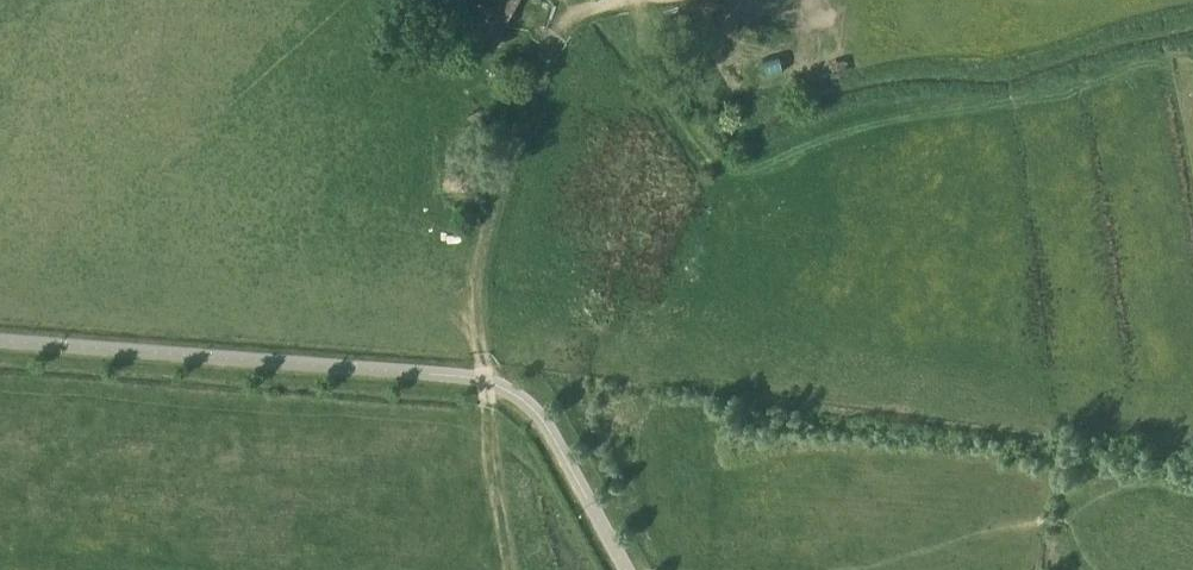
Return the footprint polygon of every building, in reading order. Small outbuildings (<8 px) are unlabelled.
[(442,21),(492,46),(520,0),(455,0),(442,21)]
